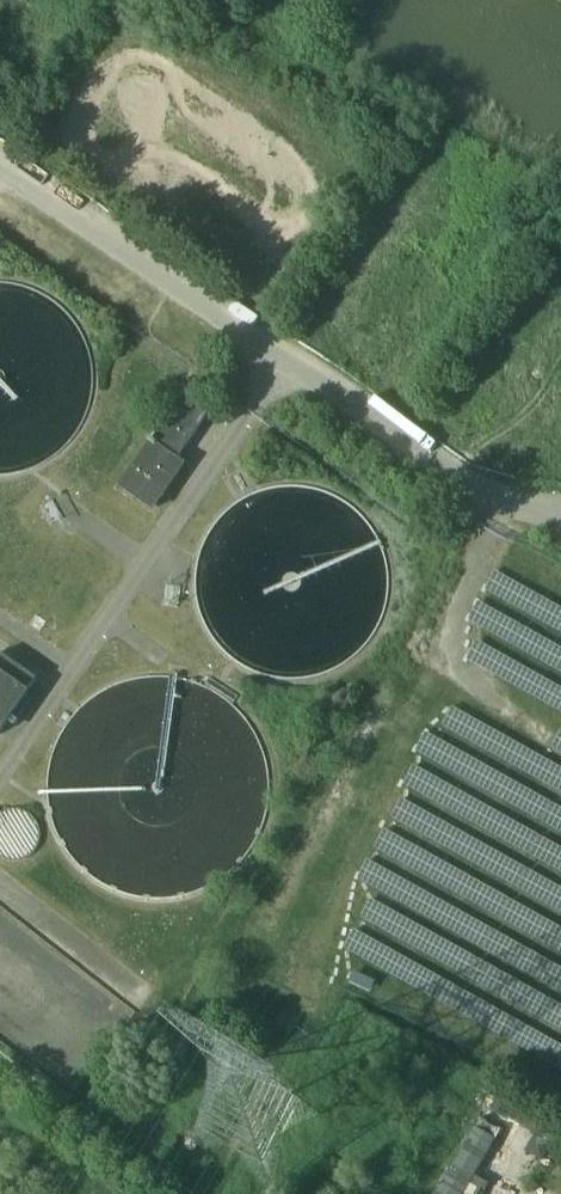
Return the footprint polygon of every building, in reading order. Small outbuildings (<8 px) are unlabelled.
[(177,460),(209,413),(183,395),(119,487),(152,510),(183,464),(177,460)] [(11,715),(17,719),(32,697),(26,693),(36,679),(0,654),(0,731),(11,715)] [(433,1193),(478,1193),(481,1188),(485,1190),(488,1185),(474,1176),(495,1139),(472,1126),(433,1193)]
